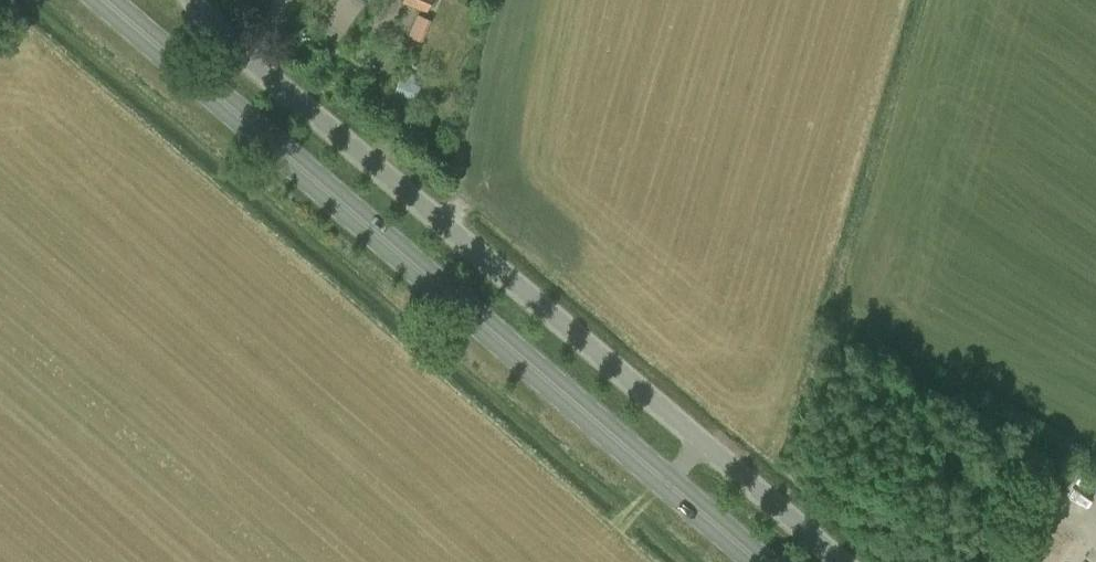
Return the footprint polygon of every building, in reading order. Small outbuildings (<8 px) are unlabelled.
[(432,0),(403,0),(402,3),(427,13),(432,0)] [(427,39),(433,16),(418,12),(412,35),(427,39)]
